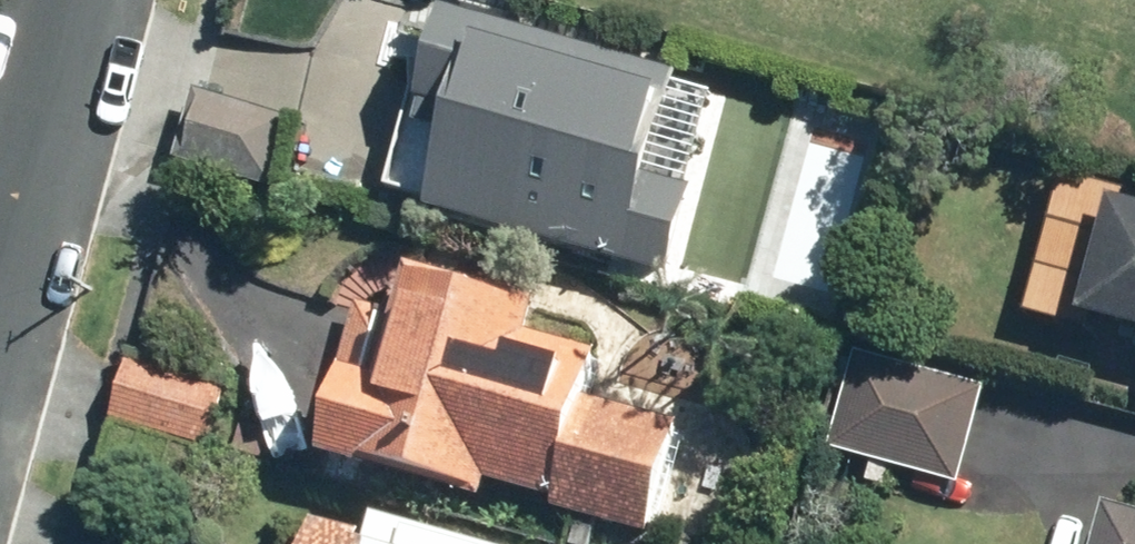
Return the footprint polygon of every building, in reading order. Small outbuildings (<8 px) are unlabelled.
[(411,183),(676,252),(695,177),(667,170),(693,72),(456,10),(411,183)] [(288,106),(206,93),(196,162),(278,175),(288,106)] [(1090,300),(1134,313),(1134,181),(1127,179),(1090,300)] [(327,444),(513,502),(520,479),(555,490),(549,512),(653,543),(659,543),(700,411),(605,382),(622,327),(441,271),(423,331),(367,314),(327,444)] [(991,385),(867,354),(845,439),(972,468),(991,385)] [(239,391),(134,359),(115,420),(220,452),(239,391)] [(345,509),(335,543),(458,543),(345,509)]
